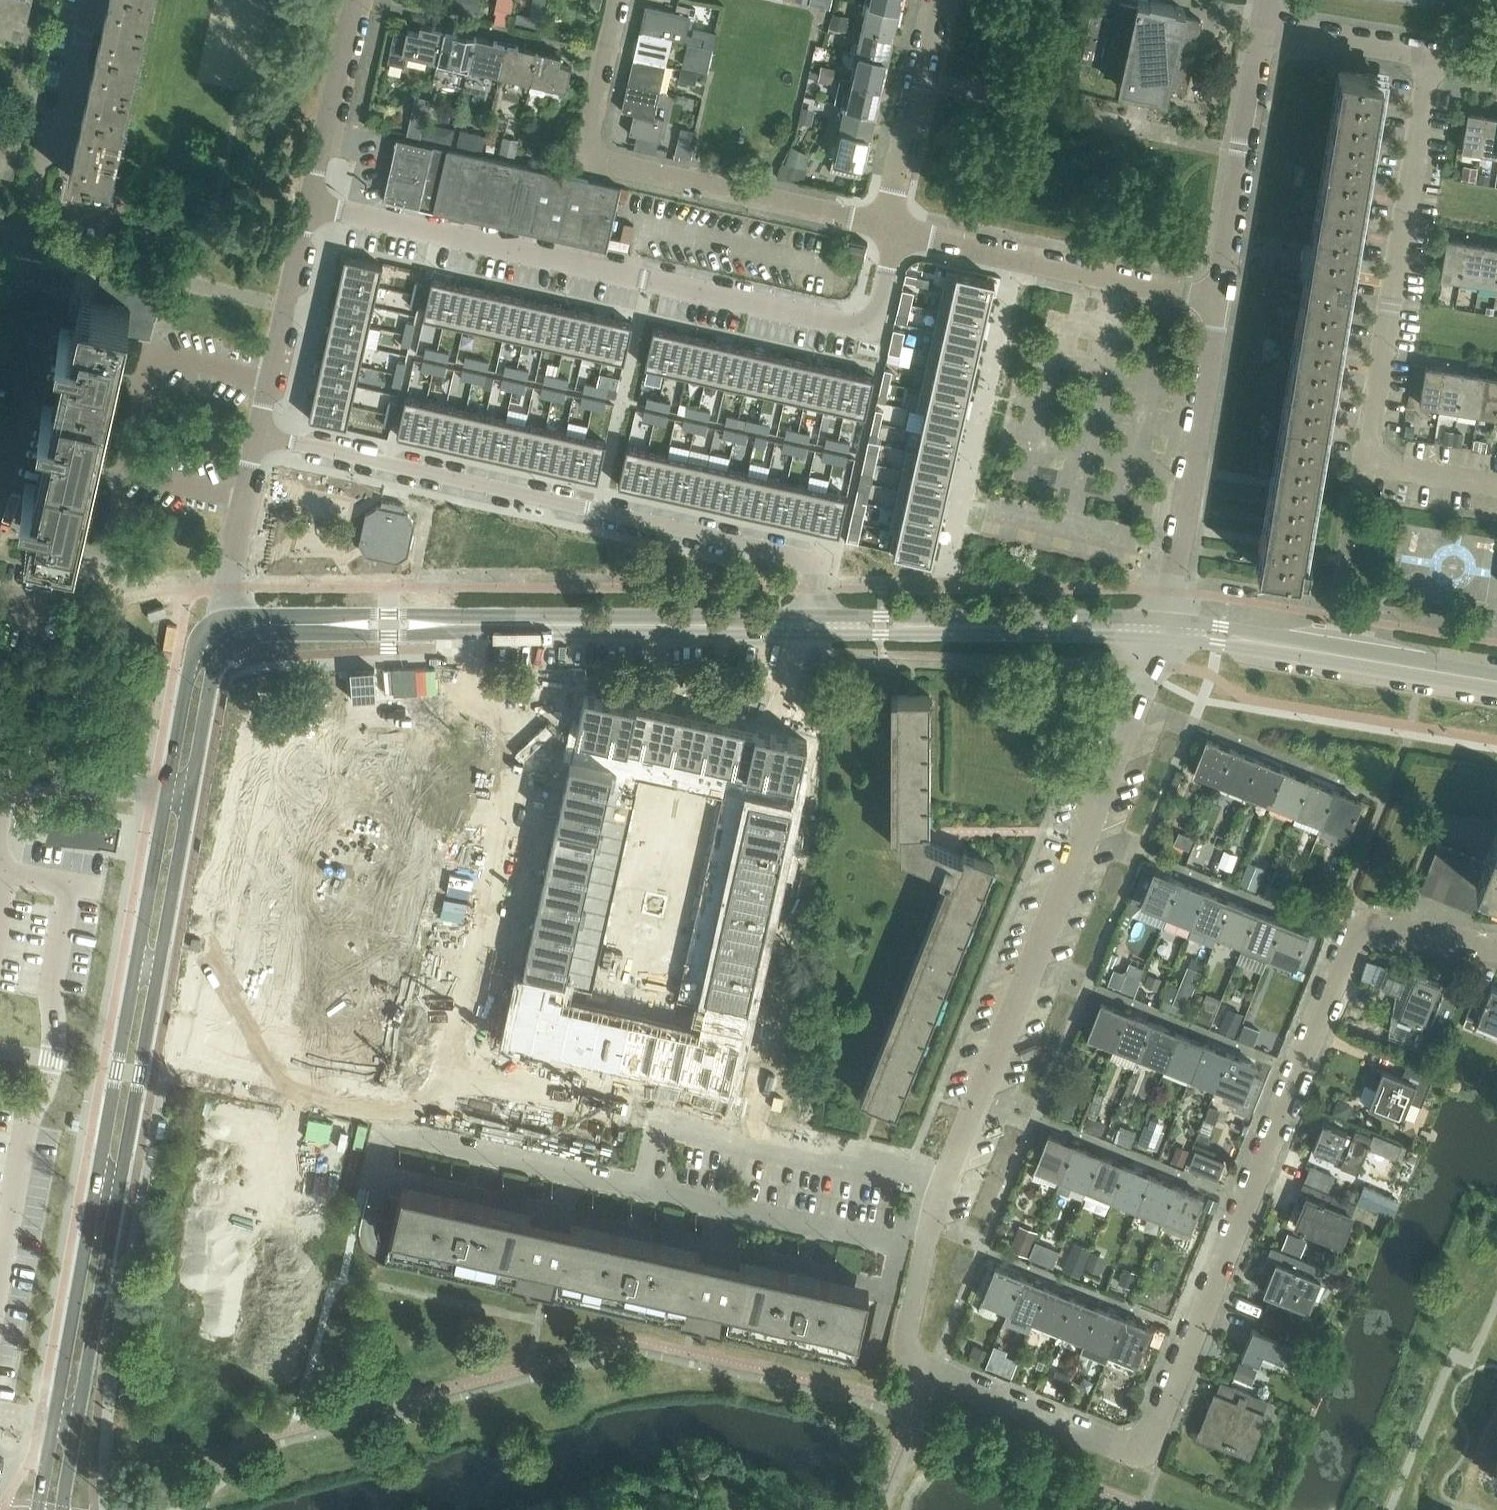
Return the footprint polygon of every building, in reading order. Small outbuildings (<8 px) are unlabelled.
[(28,19),(32,0),(31,0),(0,0),(0,12),(28,19)] [(79,139),(71,177),(112,186),(153,0),(110,0),(79,139)] [(484,0),(469,0),(467,10),(482,13),(484,0)] [(514,0),(498,0),(496,21),(511,23),(514,0)] [(868,2),(900,9),(902,0),(868,0),(868,2)] [(1201,19),(1184,15),(1186,10),(1174,8),(1175,5),(1151,0),(1150,2),(1141,0),(1139,0),(1137,5),(1120,1),(1105,72),(1121,75),(1119,87),(1167,97),(1169,86),(1186,90),(1201,19)] [(900,9),(868,2),(862,28),(894,35),(900,9)] [(678,4),(676,12),(646,6),(641,32),(672,39),(703,46),(705,38),(685,34),(689,15),(690,7),(678,4)] [(1082,59),(1103,63),(1113,15),(1092,11),(1082,59)] [(0,12),(0,31),(24,37),(28,19),(0,12)] [(439,61),(440,57),(446,29),(422,24),(420,32),(408,29),(407,33),(395,30),(388,62),(405,65),(408,53),(439,61)] [(894,35),(862,28),(857,54),(888,61),(894,35)] [(476,36),(446,29),(440,57),(439,61),(438,64),(468,71),(469,67),(476,36)] [(641,32),(635,57),(666,64),(672,39),(641,32)] [(469,67),(500,74),(507,43),(476,36),(469,67)] [(537,50),(507,43),(500,74),(531,81),(537,50)] [(562,56),(537,50),(531,81),(566,89),(572,66),(560,63),(562,56)] [(888,61),(857,54),(851,79),(883,86),(888,61)] [(635,57),(629,83),(660,90),(666,64),(635,57)] [(834,79),(836,67),(823,64),(821,76),(834,79)] [(1306,560),(1385,84),(1381,84),(1382,77),(1339,70),(1256,568),(1309,577),(1311,561),(1306,560)] [(883,86),(851,79),(841,77),(835,103),(845,105),(877,112),(883,86)] [(623,110),(634,112),(630,133),(660,140),(664,118),(655,116),(660,90),(629,83),(623,110)] [(410,138),(480,151),(483,131),(459,127),(458,129),(427,123),(432,97),(418,94),(410,138)] [(877,112),(845,105),(839,131),(871,138),(877,112)] [(1489,114),(1469,111),(1462,149),(1482,153),(1489,114)] [(1489,114),(1482,153),(1496,155),(1496,115),(1489,114)] [(692,155),(696,143),(691,142),(694,130),(684,127),(677,151),(692,155)] [(3,131),(0,144),(0,171),(14,174),(22,136),(3,131)] [(871,138),(839,131),(831,170),(861,177),(864,164),(865,164),(871,138)] [(396,137),(396,139),(382,199),(607,249),(621,187),(396,137)] [(784,175),(807,178),(810,148),(787,146),(784,175)] [(868,242),(849,238),(846,255),(864,259),(868,242)] [(1468,242),(1447,238),(1441,276),(1461,280),(1468,242)] [(1486,245),(1468,242),(1461,280),(1480,283),(1486,245)] [(1486,245),(1480,283),(1496,286),(1496,246),(1486,245)] [(101,273),(101,274),(9,254),(0,292),(0,302),(57,315),(58,312),(80,317),(77,330),(61,326),(59,337),(75,340),(60,408),(44,404),(41,415),(57,419),(42,486),(27,482),(24,493),(40,497),(32,531),(76,541),(124,325),(148,330),(158,286),(101,273)] [(345,257),(341,277),(379,286),(383,265),(345,257)] [(947,269),(943,290),(990,301),(995,280),(947,269)] [(906,273),(904,281),(916,284),(918,276),(906,273)] [(341,277),(336,297),(374,306),(379,286),(341,277)] [(432,278),(424,316),(445,321),(453,283),(432,278)] [(416,282),(413,293),(421,295),(424,283),(416,282)] [(453,283),(445,321),(464,325),(473,287),(453,283)] [(473,287),(464,325),(484,330),(493,292),(473,287)] [(902,289),(900,301),(912,304),(914,292),(902,289)] [(943,290),(938,310),(986,320),(990,301),(943,290)] [(493,292),(484,330),(504,334),(513,296),(493,292)] [(413,293),(411,305),(418,307),(421,295),(413,293)] [(513,296),(504,334),(524,339),(533,301),(513,296)] [(336,297),(332,317),(370,326),(374,306),(336,297)] [(533,301),(524,339),(544,343),(553,305),(533,301)] [(900,301),(897,313),(909,316),(912,304),(900,301)] [(553,305),(544,343),(564,348),(572,310),(553,305)] [(572,310),(564,348),(584,352),(592,314),(572,310)] [(938,310),(934,330),(981,340),(986,320),(938,310)] [(592,314),(584,352),(604,357),(612,319),(592,314)] [(332,317),(327,337),(365,346),(370,326),(332,317)] [(612,319),(604,357),(625,361),(633,323),(612,319)] [(407,321),(404,333),(412,335),(415,323),(407,321)] [(654,328),(645,366),(666,370),(674,332),(654,328)] [(894,329),(891,341),(903,344),(906,332),(894,329)] [(934,330),(929,350),(977,360),(981,340),(934,330)] [(674,332),(666,370),(686,375),(694,337),(674,332)] [(404,333),(402,345),(410,347),(412,335),(404,333)] [(327,337),(323,357),(361,365),(365,346),(327,337)] [(694,337),(686,375),(706,379),(714,341),(694,337)] [(714,341),(706,379),(726,384),(734,346),(714,341)] [(891,341),(888,353),(900,356),(903,344),(891,341)] [(734,346),(726,384),(746,388),(754,350),(734,346)] [(426,348),(424,356),(436,358),(438,350),(426,348)] [(438,350),(436,358),(448,361),(450,353),(438,350)] [(754,350),(746,388),(766,393),(774,355),(754,350)] [(929,350),(925,369),(972,380),(977,360),(929,350)] [(774,355),(766,393),(785,397),(794,359),(774,355)] [(323,357),(318,377),(356,385),(361,365),(323,357)] [(466,357),(464,364),(476,367),(478,359),(466,357)] [(478,359),(476,367),(488,370),(490,362),(478,359)] [(794,359),(785,397),(805,401),(814,364),(794,359)] [(398,361),(396,373),(403,375),(406,363),(398,361)] [(423,361),(421,369),(433,372),(435,364),(423,361)] [(435,364),(433,372),(445,375),(447,367),(435,364)] [(814,364),(805,401),(825,406),(834,368),(814,364)] [(506,365),(504,373),(516,376),(518,368),(506,365)] [(1446,368),(1427,365),(1420,404),(1440,407),(1446,368)] [(518,368),(516,376),(528,379),(530,371),(518,368)] [(834,368),(825,406),(845,410),(854,372),(834,368)] [(1465,372),(1446,368),(1440,407),(1458,410),(1465,372)] [(885,369),(882,381),(890,383),(893,371),(885,369)] [(925,369),(920,389),(968,400),(972,380),(925,369)] [(463,370),(461,378),(473,381),(475,373),(463,370)] [(854,372),(845,410),(866,415),(874,377),(854,372)] [(1458,410),(1478,414),(1484,375),(1465,372),(1458,410)] [(396,373),(393,385),(401,387),(403,375),(396,373)] [(475,373),(473,381),(485,383),(487,376),(475,373)] [(545,374),(544,382),(556,385),(557,377),(545,374)] [(1484,375),(1478,414),(1496,417),(1496,411),(1496,377),(1484,375)] [(318,377),(314,397),(352,405),(356,385),(318,377)] [(557,377),(556,385),(568,388),(569,380),(557,377)] [(503,379),(501,387),(513,390),(515,382),(503,379)] [(882,381),(879,393),(887,394),(890,383),(882,381)] [(515,382),(513,390),(525,392),(527,384),(515,382)] [(585,383),(583,391),(595,394),(597,386),(585,383)] [(597,386),(595,394),(607,397),(609,389),(597,386)] [(542,388),(541,396),(553,399),(554,391),(542,388)] [(920,389),(916,409),(963,420),(968,400),(920,389)] [(554,391),(553,399),(565,401),(566,393),(554,391)] [(314,397),(309,418),(347,426),(352,405),(314,397)] [(406,397),(397,435),(418,439),(427,401),(406,397)] [(582,397),(580,405),(592,407),(594,399),(582,397)] [(648,397),(646,405),(658,408),(659,400),(648,397)] [(594,399),(592,407),(604,410),(606,402),(594,399)] [(659,400),(658,408),(670,411),(671,403),(659,400)] [(389,401),(387,413),(394,415),(397,403),(389,401)] [(427,401),(418,439),(438,444),(447,406),(427,401)] [(447,406),(438,444),(458,448),(466,410),(447,406)] [(687,406),(686,414),(698,417),(699,409),(687,406)] [(699,409),(698,417),(709,419),(711,412),(699,409)] [(876,409),(873,421),(881,423),(884,411),(876,409)] [(916,409),(916,410),(925,412),(921,431),(959,440),(963,420),(916,409)] [(466,410),(458,448),(478,453),(486,415),(466,410)] [(644,411),(643,419),(655,421),(656,414),(644,411)] [(387,413),(384,425),(392,427),(394,415),(387,413)] [(656,414),(655,421),(667,424),(668,416),(656,414)] [(486,415),(478,453),(498,457),(506,419),(486,415)] [(727,415),(725,423),(737,426),(739,418),(727,415)] [(506,419),(498,457),(518,462),(526,424),(506,419)] [(747,419),(745,427),(757,430),(759,422),(747,419)] [(684,420),(683,428),(695,430),(696,422),(684,420)] [(873,421),(871,433),(879,434),(881,423),(873,421)] [(696,422),(695,430),(706,433),(708,425),(696,422)] [(759,422),(757,430),(769,433),(771,425),(759,422)] [(526,424),(518,462),(538,466),(546,428),(526,424)] [(546,428),(538,466),(557,470),(566,433),(546,428)] [(787,428),(785,436),(797,439),(799,431),(787,428)] [(724,429),(722,437),(734,439),(736,431),(724,429)] [(736,431),(734,439),(746,442),(748,434),(736,431)] [(799,431),(797,439),(809,442),(811,434),(799,431)] [(907,448),(907,449),(955,460),(959,440),(921,431),(917,450),(907,448)] [(566,433),(557,470),(577,475),(586,437),(566,433)] [(756,436),(754,444),(766,446),(768,438),(756,436)] [(586,437),(577,475),(598,480),(607,442),(586,437)] [(827,437),(825,445),(837,448),(839,440),(827,437)] [(839,440),(837,448),(849,451),(851,443),(839,440)] [(784,442),(782,450),(794,453),(796,445),(784,442)] [(796,445),(794,453),(806,455),(808,447),(796,445)] [(627,446),(619,484),(640,489),(648,451),(627,446)] [(867,449),(864,461),(876,463),(879,451),(867,449)] [(907,449),(902,469),(950,480),(955,460),(907,449)] [(648,451),(640,489),(659,493),(668,455),(648,451)] [(824,451),(822,459),(834,461),(836,453),(824,451)] [(836,453),(834,461),(846,464),(848,456),(836,453)] [(668,455),(659,493),(679,498),(688,460),(668,455)] [(688,460),(679,498),(699,502),(708,464),(688,460)] [(864,461),(862,473),(874,475),(876,463),(864,461)] [(708,464),(699,502),(719,507),(728,469),(708,464)] [(728,469),(719,507),(739,511),(748,473),(728,469)] [(902,469),(898,489),(946,500),(950,480),(902,469)] [(748,473),(739,511),(759,516),(767,478),(748,473)] [(767,478),(759,516),(779,520),(787,482),(767,478)] [(787,482),(779,520),(799,524),(807,486),(787,482)] [(807,486),(799,524),(819,529),(827,491),(807,486)] [(855,500),(864,502),(866,490),(858,489),(855,500)] [(898,489),(894,509),(941,520),(946,500),(898,489)] [(827,491),(819,529),(840,534),(848,496),(827,491)] [(366,513),(359,544),(366,555),(397,562),(409,554),(415,524),(408,513),(405,512),(406,505),(382,500),(381,506),(377,506),(366,513)] [(867,503),(864,502),(855,500),(853,512),(864,515),(867,503)] [(894,509),(889,529),(937,539),(941,520),(894,509)] [(849,528),(846,540),(858,543),(861,531),(849,528)] [(889,529),(889,530),(894,531),(889,551),(932,560),(937,539),(889,529)] [(875,1108),(876,1108),(882,1111),(884,1105),(896,1110),(994,863),(964,851),(962,855),(925,840),(925,828),(928,827),(929,695),(917,695),(917,688),(910,688),(910,695),(892,695),(892,696),(898,696),(897,828),(902,828),(902,851),(941,867),(939,870),(954,876),(868,1091),(863,1088),(860,1095),(877,1102),(875,1108)] [(586,692),(576,735),(594,739),(604,696),(586,692)] [(604,696),(594,739),(610,742),(620,700),(604,696)] [(620,700),(610,742),(626,746),(636,703),(620,700)] [(636,703),(626,746),(642,749),(651,707),(636,703)] [(651,707),(642,749),(657,752),(666,710),(651,707)] [(666,710),(657,752),(672,756),(681,714),(666,710)] [(681,714),(672,756),(687,759),(697,717),(681,714)] [(697,717),(687,759),(703,763),(712,720),(697,717)] [(712,720),(703,763),(718,766),(727,724),(712,720)] [(727,724),(718,766),(733,769),(742,727),(727,724)] [(742,727),(733,769),(748,773),(758,731),(742,727)] [(758,731),(748,773),(764,776),(774,734),(758,731)] [(774,734),(764,776),(780,780),(790,738),(774,734)] [(790,738),(780,780),(798,784),(808,742),(790,738)] [(1221,780),(1233,750),(1207,740),(1196,770),(1221,780)] [(356,741),(351,767),(366,771),(372,744),(356,741)] [(575,741),(567,777),(609,786),(613,769),(588,764),(592,745),(575,741)] [(372,744),(366,771),(382,774),(388,748),(372,744)] [(388,748),(382,774),(398,778),(404,751),(388,748)] [(1221,780),(1247,790),(1258,760),(1233,750),(1221,780)] [(404,751),(398,778),(414,781),(420,755),(404,751)] [(420,755),(414,781),(430,785),(436,758),(420,755)] [(436,758),(430,785),(446,788),(451,762),(436,758)] [(1284,770),(1258,760),(1247,790),(1272,799),(1284,770)] [(451,762),(446,788),(463,792),(468,766),(451,762)] [(1272,799),(1298,810),(1309,780),(1284,770),(1272,799)] [(567,777),(564,792),(606,801),(609,786),(567,777)] [(1335,790),(1309,780),(1298,810),(1323,820),(1335,790)] [(750,800),(747,817),(789,826),(797,791),(779,787),(775,806),(750,800)] [(1361,801),(1335,790),(1323,820),(1350,830),(1361,801)] [(564,792),(560,807),(602,817),(606,801),(564,792)] [(426,826),(422,842),(450,848),(459,810),(444,807),(439,829),(426,826)] [(560,807),(557,822),(599,832),(602,817),(560,807)] [(747,817),(743,832),(785,841),(789,826),(747,817)] [(557,822),(554,838),(596,847),(599,832),(557,822)] [(1195,833),(1181,827),(1175,842),(1189,848),(1195,833)] [(1485,862),(1475,885),(1487,890),(1496,894),(1496,831),(1485,862)] [(743,832),(740,847),(782,856),(785,841),(743,832)] [(1215,842),(1201,836),(1195,851),(1209,857),(1215,842)] [(554,838),(550,853),(592,862),(596,847),(554,838)] [(422,842),(419,857),(447,863),(450,848),(422,842)] [(1429,866),(1441,871),(1450,848),(1438,843),(1429,866)] [(1238,852),(1223,846),(1217,861),(1232,867),(1238,852)] [(740,847),(737,862),(779,872),(782,856),(740,847)] [(1441,871),(1452,876),(1461,852),(1450,848),(1441,871)] [(1452,876),(1464,880),(1473,857),(1461,852),(1452,876)] [(550,853),(547,868),(589,877),(592,862),(550,853)] [(419,857),(415,872),(444,878),(447,863),(419,857)] [(1485,862),(1473,857),(1464,880),(1475,885),(1485,862)] [(737,862),(733,878),(775,887),(779,872),(737,862)] [(1262,868),(1248,862),(1241,880),(1256,886),(1262,868)] [(1431,895),(1441,871),(1429,866),(1419,890),(1431,895)] [(1289,873),(1274,867),(1268,882),(1283,888),(1289,873)] [(547,868),(543,883),(585,893),(589,877),(547,868)] [(1168,911),(1180,881),(1155,871),(1142,901),(1168,911)] [(1442,899),(1452,876),(1441,871),(1431,895),(1442,899)] [(415,872),(412,887),(440,893),(444,878),(415,872)] [(1454,904),(1464,880),(1452,876),(1442,899),(1454,904)] [(733,878),(730,893),(772,902),(775,887),(733,878)] [(1329,885),(1314,880),(1308,894),(1323,900),(1329,885)] [(1464,880),(1454,904),(1465,909),(1475,885),(1464,880)] [(1168,911),(1194,921),(1206,891),(1180,881),(1168,911)] [(543,883),(540,899),(582,908),(585,893),(543,883)] [(1465,909),(1477,913),(1487,890),(1475,885),(1465,909)] [(412,887),(409,902),(437,909),(440,893),(412,887)] [(1231,901),(1206,891),(1194,921),(1219,931),(1231,901)] [(730,893),(726,908),(769,917),(772,902),(730,893)] [(540,899),(537,914),(578,923),(582,908),(540,899)] [(1257,911),(1231,901),(1219,931),(1245,941),(1257,911)] [(409,902),(405,918),(433,924),(437,909),(409,902)] [(726,908),(723,923),(765,933),(769,917),(726,908)] [(1282,921),(1257,911),(1245,941),(1241,950),(1267,960),(1270,952),(1282,921)] [(537,914),(533,929),(575,938),(578,923),(537,914)] [(405,918),(402,933),(430,939),(433,924),(405,918)] [(1282,921),(1270,952),(1296,962),(1308,932),(1282,921)] [(723,923),(720,938),(762,948),(765,933),(723,923)] [(533,929),(530,944),(572,954),(575,938),(533,929)] [(402,933),(399,948),(427,954),(430,939),(402,933)] [(720,938),(716,954),(758,963),(762,948),(720,938)] [(530,944),(526,960),(568,969),(572,954),(530,944)] [(399,948),(395,963),(423,970),(427,954),(399,948)] [(716,954),(713,969),(755,978),(758,963),(716,954)] [(526,960),(523,975),(565,984),(568,969),(526,960)] [(395,963),(392,979),(420,985),(423,970),(395,963)] [(1123,972),(1114,969),(1108,983),(1133,993),(1143,968),(1129,963),(1127,969),(1123,972)] [(1201,970),(1189,965),(1175,999),(1188,1004),(1201,970)] [(713,969),(710,984),(752,993),(755,978),(713,969)] [(1162,976),(1148,970),(1142,985),(1156,991),(1162,976)] [(1380,984),(1379,985),(1400,994),(1399,1001),(1405,1004),(1400,1017),(1397,1016),(1394,1031),(1395,1031),(1394,1035),(1406,1040),(1408,1037),(1418,1041),(1440,985),(1443,987),(1444,985),(1426,978),(1427,975),(1417,970),(1412,982),(1388,972),(1383,985),(1380,984)] [(523,975),(509,1040),(530,1044),(528,1054),(531,1054),(707,1093),(709,1084),(731,1089),(740,1044),(560,1004),(565,984),(523,975)] [(392,979),(388,994),(417,1000),(420,985),(392,979)] [(710,984),(706,999),(748,1009),(752,993),(710,984)] [(1461,990),(1448,985),(1442,999),(1447,1001),(1442,1012),(1451,1016),(1461,990)] [(1492,987),(1488,998),(1478,1022),(1496,1029),(1496,989),(1492,987)] [(216,994),(206,1039),(227,1044),(225,1054),(244,1058),(245,1053),(255,1055),(254,1060),(316,1074),(317,1069),(328,1071),(327,1076),(375,1087),(377,1077),(398,1082),(402,1063),(404,1059),(405,1052),(413,1016),(385,1009),(385,1008),(371,1005),(366,1028),(216,994)] [(385,1008),(385,1009),(413,1016),(417,1000),(388,994),(385,1008)] [(1467,1017),(1478,1022),(1488,998),(1476,994),(1467,1017)] [(1102,1002),(1090,1031),(1116,1042),(1128,1012),(1102,1002)] [(1215,1009),(1203,1003),(1196,1019),(1208,1025),(1215,1009)] [(1242,1010),(1225,1003),(1214,1028),(1236,1038),(1244,1019),(1239,1017),(1242,1010)] [(1128,1012),(1116,1042),(1142,1052),(1153,1022),(1128,1012)] [(1153,1022),(1142,1052),(1167,1062),(1179,1033),(1153,1022)] [(1179,1033),(1167,1062),(1192,1072),(1204,1043),(1179,1033)] [(1204,1043),(1192,1072),(1218,1082),(1230,1053),(1204,1043)] [(1218,1082),(1216,1087),(1226,1091),(1224,1098),(1238,1104),(1236,1108),(1249,1113),(1262,1079),(1251,1075),(1256,1063),(1230,1053),(1218,1082)] [(1383,1069),(1368,1105),(1402,1119),(1409,1102),(1421,1106),(1433,1074),(1407,1064),(1402,1077),(1383,1069)] [(1350,1114),(1353,1101),(1339,1098),(1336,1111),(1350,1114)] [(1146,1117),(1143,1143),(1161,1145),(1164,1119),(1146,1117)] [(1324,1122),(1313,1149),(1336,1158),(1338,1155),(1344,1158),(1341,1167),(1358,1173),(1368,1146),(1370,1147),(1371,1144),(1370,1143),(1373,1136),(1357,1129),(1355,1134),(1324,1122)] [(1049,1134),(1037,1163),(1063,1173),(1075,1144),(1049,1134)] [(1063,1173),(1059,1184),(1070,1189),(1074,1178),(1088,1183),(1100,1154),(1075,1144),(1063,1173)] [(1198,1147),(1189,1165),(1219,1178),(1227,1160),(1198,1147)] [(1100,1154),(1088,1183),(1114,1194),(1126,1164),(1100,1154)] [(1126,1164),(1114,1194),(1139,1204),(1151,1174),(1126,1164)] [(1307,1178),(1331,1187),(1336,1173),(1313,1164),(1307,1178)] [(1151,1174),(1139,1204),(1165,1214),(1177,1185),(1151,1174)] [(398,1202),(384,1266),(850,1369),(852,1361),(864,1306),(866,1300),(869,1285),(403,1181),(400,1196),(398,1202)] [(1307,1196),(1296,1224),(1300,1225),(1300,1227),(1304,1229),(1305,1227),(1341,1242),(1357,1203),(1304,1182),(1299,1193),(1307,1196)] [(1177,1185),(1165,1214),(1191,1224),(1203,1195),(1177,1185)] [(1062,1248),(1037,1238),(1040,1230),(1023,1223),(1013,1248),(1055,1264),(1062,1248)] [(1290,1230),(1285,1245),(1304,1252),(1309,1237),(1290,1230)] [(1062,1268),(1084,1275),(1087,1266),(1102,1271),(1109,1252),(1072,1239),(1062,1268)] [(1276,1261),(1264,1290),(1309,1308),(1315,1294),(1320,1296),(1330,1281),(1321,1277),(1325,1268),(1273,1248),(1269,1258),(1276,1261)] [(996,1265),(985,1294),(1010,1305),(1022,1275),(996,1265)] [(1022,1275),(1010,1305),(1036,1315),(1047,1285),(1022,1275)] [(1047,1285),(1036,1315),(1061,1325),(1073,1296),(1047,1285)] [(1073,1296),(1061,1325),(1087,1335),(1098,1306),(1073,1296)] [(1085,1339),(1082,1348),(1107,1358),(1109,1354),(1111,1349),(1124,1316),(1098,1306),(1087,1335),(1085,1339)] [(1111,1349),(1109,1354),(1134,1364),(1150,1327),(1124,1316),(1111,1349)] [(1253,1328),(1242,1355),(1259,1362),(1263,1352),(1291,1363),(1298,1346),(1291,1343),(1295,1334),(1264,1321),(1260,1331),(1253,1328)] [(993,1349),(985,1368),(996,1372),(1003,1354),(993,1349)] [(1253,1383),(1260,1368),(1241,1360),(1234,1375),(1253,1383)] [(1208,1418),(1202,1434),(1250,1453),(1266,1412),(1263,1411),(1268,1400),(1222,1382),(1218,1392),(1216,1392),(1206,1417),(1208,1418)]
